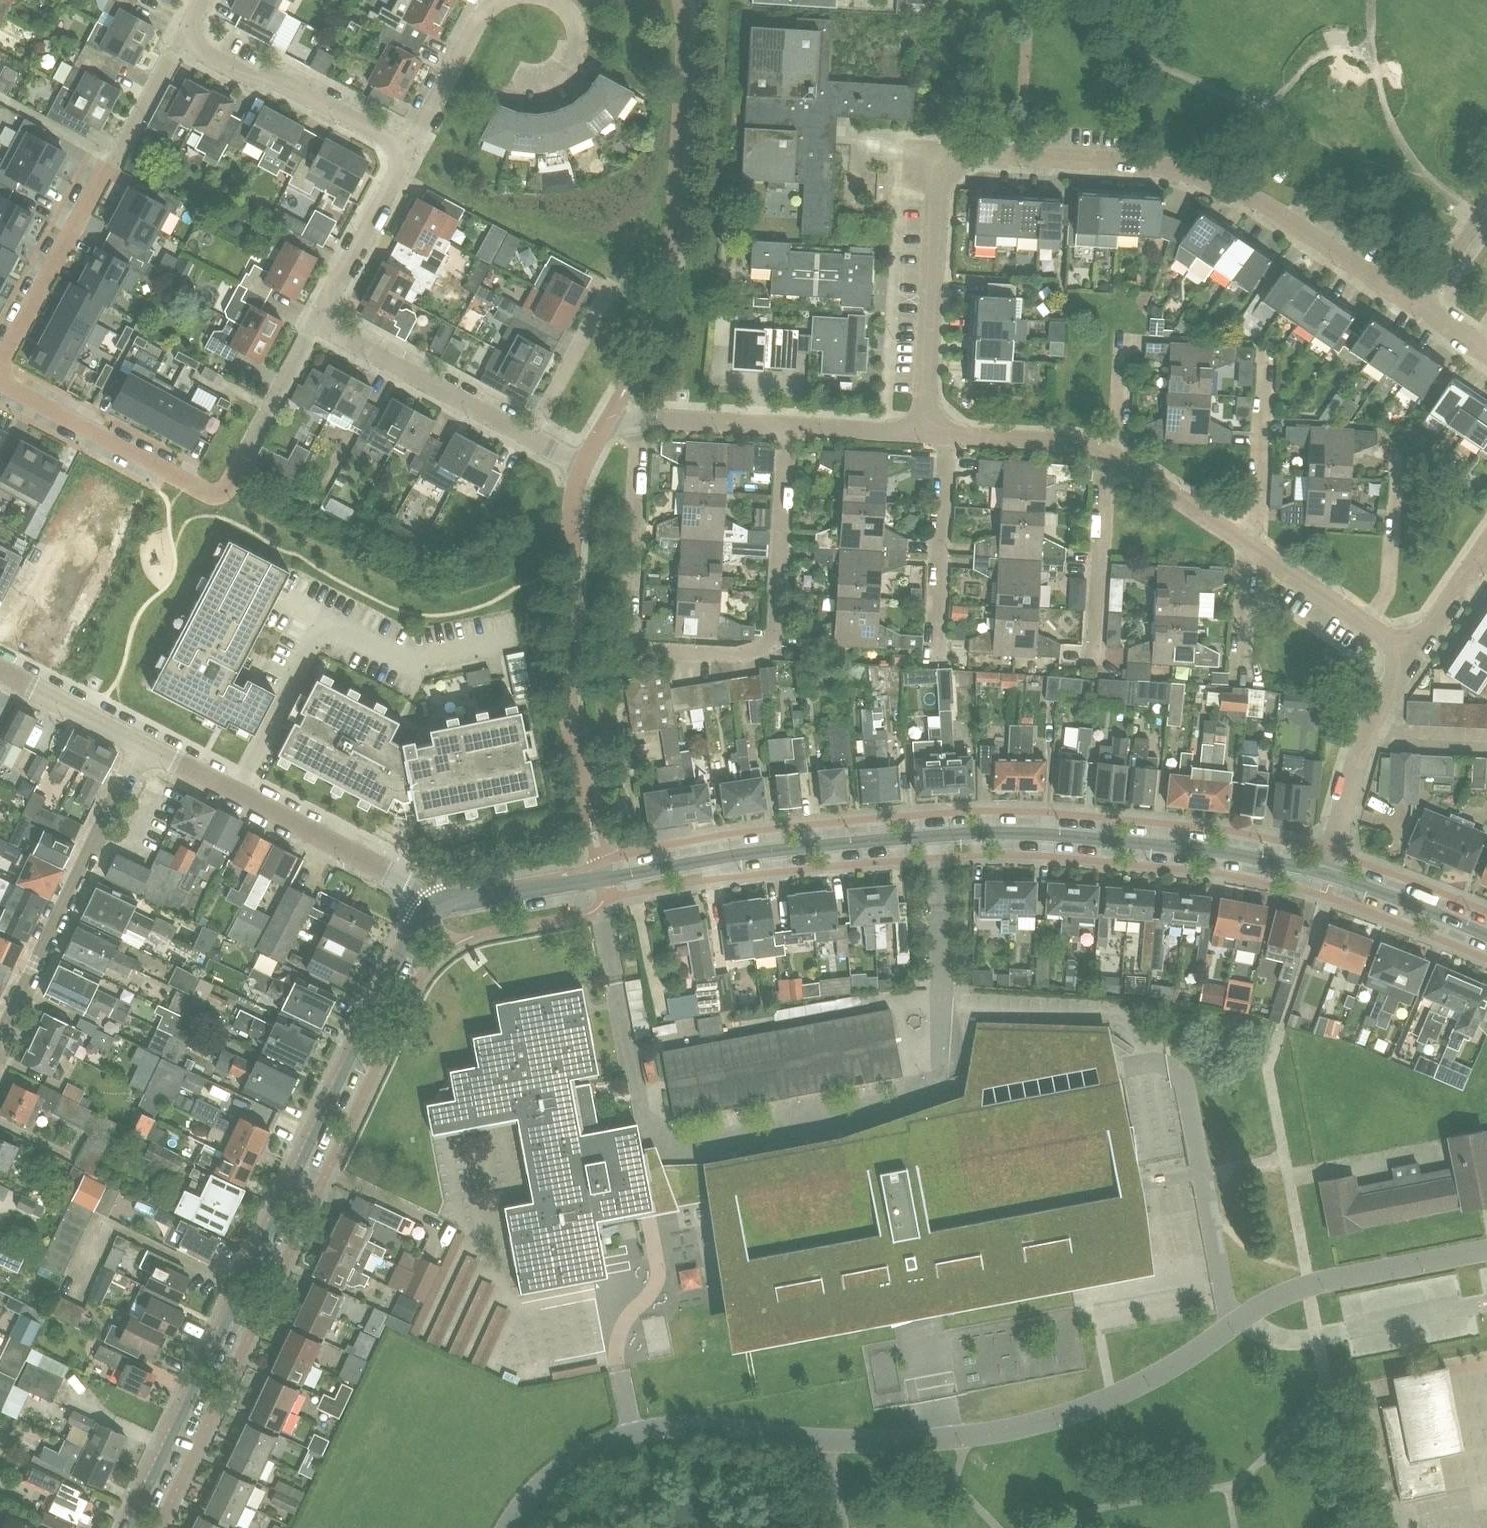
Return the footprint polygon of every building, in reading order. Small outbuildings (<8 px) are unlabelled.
[(7,13),(14,1),(12,0),(0,0),(0,10),(7,13)] [(137,1),(134,0),(109,0),(103,11),(116,17),(110,28),(144,46),(147,40),(152,39),(155,33),(153,29),(154,26),(130,14),(137,1)] [(276,8),(261,0),(237,0),(232,10),(256,23),(250,34),(271,46),(282,25),(270,19),(276,8)] [(402,34),(422,45),(428,32),(435,36),(446,17),(414,0),(396,0),(391,10),(381,4),(377,13),(369,9),(366,15),(384,25),(402,34)] [(446,17),(455,0),(414,0),(446,17)] [(896,13),(907,14),(908,0),(897,0),(897,1),(896,13)] [(828,81),(831,20),(797,17),(796,29),(751,26),(742,179),(768,181),(768,187),(784,188),(785,182),(804,183),(801,233),(830,235),(837,117),(912,121),(914,86),(828,81)] [(422,45),(402,34),(384,25),(379,35),(380,39),(389,44),(378,63),(412,80),(422,61),(415,58),(422,45)] [(140,52),(144,46),(110,28),(105,38),(92,31),(81,53),(103,65),(110,53),(133,65),(134,63),(139,63),(143,56),(140,52)] [(320,48),(310,67),(325,75),(335,56),(320,48)] [(96,77),(103,65),(81,53),(63,85),(76,91),(109,109),(120,90),(96,77)] [(401,100),(412,80),(378,63),(368,82),(374,85),(368,98),(388,108),(394,96),(401,100)] [(588,91),(620,121),(638,96),(599,75),(588,91)] [(210,93),(209,93),(187,80),(175,103),(163,97),(147,125),(172,138),(181,121),(193,127),(194,125),(193,124),(210,93)] [(219,161),(228,144),(234,132),(222,126),(234,103),(211,90),(209,93),(210,93),(193,124),(194,125),(204,130),(195,148),(219,161)] [(99,129),(109,109),(76,91),(66,110),(53,104),(46,116),(69,128),(75,116),(99,129)] [(596,141),(620,121),(588,91),(573,103),(596,141)] [(568,153),(596,141),(573,103),(555,111),(568,153)] [(507,156),(517,113),(498,105),(478,144),(507,156)] [(265,150),(283,117),(263,106),(251,129),(239,123),(234,132),(228,144),(240,150),(246,140),(265,150)] [(536,114),(538,158),(545,157),(563,154),(568,153),(555,111),(536,114)] [(538,158),(536,114),(517,113),(507,156),(538,158)] [(292,176),(302,157),(303,157),(291,150),(303,127),(283,117),(265,150),(285,161),(280,169),(292,176)] [(46,130),(25,118),(8,148),(54,173),(65,153),(41,140),(46,130)] [(331,180),(347,151),(326,139),(313,163),(302,157),(292,176),(289,183),(310,194),(320,175),(331,180)] [(8,148),(0,164),(0,183),(13,190),(19,180),(43,193),(54,173),(8,148)] [(359,154),(355,155),(347,151),(331,180),(326,190),(337,196),(334,201),(335,206),(343,209),(368,162),(367,161),(366,157),(359,154)] [(133,159),(126,168),(140,180),(147,172),(133,159)] [(549,194),(547,178),(540,179),(542,195),(544,194),(547,194),(549,194)] [(130,188),(119,208),(160,230),(170,211),(174,214),(181,201),(159,190),(154,201),(130,188)] [(1096,233),(1098,190),(1078,188),(1077,202),(1070,202),(1069,205),(1068,238),(1067,244),(1075,245),(1075,244),(1096,245),(1096,233)] [(997,235),(999,192),(977,190),(974,243),(996,245),(997,235)] [(1117,235),(1120,191),(1098,190),(1096,233),(1096,245),(1117,247),(1117,235)] [(1138,236),(1141,192),(1120,191),(1117,235),(1138,236)] [(1018,237),(1021,193),(999,192),(997,235),(1018,237)] [(1161,214),(1162,193),(1141,192),(1138,236),(1160,237),(1169,241),(1177,220),(1161,214)] [(1039,238),(1041,194),(1021,193),(1018,237),(1039,238)] [(1061,205),(1062,195),(1041,194),(1039,238),(1039,246),(1059,247),(1059,237),(1068,238),(1069,205),(1061,205)] [(21,234),(32,214),(0,196),(0,222),(21,234)] [(417,198),(416,200),(413,197),(408,207),(411,209),(406,218),(437,235),(448,241),(454,229),(459,220),(465,209),(445,198),(439,209),(417,198)] [(302,234),(308,222),(277,205),(270,217),(302,234)] [(160,230),(119,208),(108,228),(150,250),(160,230)] [(1179,244),(1169,241),(1166,251),(1176,255),(1190,265),(1197,256),(1221,220),(1203,208),(1179,244)] [(448,241),(437,235),(406,218),(401,228),(397,226),(392,235),(396,237),(395,239),(417,251),(411,262),(437,276),(449,254),(446,253),(451,243),(448,241)] [(1214,268),(1238,232),(1221,220),(1197,256),(1190,265),(1208,277),(1214,268)] [(12,252),(21,234),(0,222),(0,245),(12,252)] [(302,235),(323,246),(330,234),(308,222),(302,235)] [(295,246),(301,235),(281,224),(270,245),(281,251),(275,262),(306,278),(317,258),(295,246)] [(225,227),(223,226),(219,232),(244,245),(247,239),(239,235),(225,227)] [(1231,280),(1256,243),(1238,232),(1214,268),(1231,280)] [(844,254),(826,253),(790,250),(790,242),(752,240),(751,267),(772,269),(770,294),(842,299),(841,306),(865,307),(866,288),(871,288),(873,256),(849,255),(849,253),(844,253),(844,254)] [(475,255),(490,262),(496,248),(482,241),(475,255)] [(1273,255),(1256,243),(1231,280),(1249,292),(1259,276),(1266,280),(1277,264),(1270,259),(1273,255)] [(12,252),(0,245),(0,271),(6,274),(17,255),(12,252)] [(97,248),(86,268),(123,288),(132,269),(146,276),(152,265),(131,253),(126,264),(97,248)] [(565,277),(571,266),(551,255),(534,287),(575,309),(586,288),(565,277)] [(168,259),(163,270),(170,274),(176,263),(168,259)] [(474,295),(483,278),(490,265),(479,259),(463,290),(474,295)] [(437,276),(411,262),(405,273),(383,261),(372,282),(403,298),(409,288),(419,293),(423,291),(427,285),(445,294),(451,283),(437,276)] [(295,299),(306,278),(275,262),(269,273),(254,265),(249,274),(246,272),(240,284),(247,288),(267,298),(273,287),(295,299)] [(1262,301),(1279,312),(1304,276),(1286,264),(1284,268),(1277,264),(1266,280),(1273,284),(1262,301)] [(123,288),(86,268),(77,287),(90,294),(89,296),(107,305),(112,308),(123,288)] [(1297,324),(1322,288),(1304,276),(1279,312),(1297,324)] [(483,278),(474,295),(486,302),(496,284),(483,278)] [(397,309),(403,298),(372,282),(361,302),(383,314),(377,325),(404,340),(415,319),(413,313),(407,310),(402,311),(397,309)] [(247,288),(240,284),(238,283),(226,306),(227,318),(272,342),(283,321),(261,310),(267,298),(247,288)] [(61,304),(97,323),(107,305),(89,296),(90,294),(77,287),(71,284),(61,304)] [(1014,318),(1019,319),(1020,298),(1015,298),(1016,286),(987,284),(987,296),(972,295),(970,316),(1014,318)] [(156,305),(171,313),(181,295),(165,286),(156,305)] [(570,318),(575,309),(534,287),(523,307),(506,298),(500,310),(513,317),(517,319),(534,328),(537,329),(543,318),(564,330),(565,327),(569,329),(574,320),(570,318)] [(1314,336),(1338,300),(1322,288),(1297,324),(1314,336)] [(1346,327),(1356,311),(1338,300),(1314,336),(1339,352),(1343,346),(1353,331),(1346,327)] [(147,301),(142,312),(149,316),(154,305),(147,301)] [(97,323),(61,304),(51,323),(87,342),(97,323)] [(1153,318),(1159,310),(1152,305),(1147,313),(1153,318)] [(1349,350),(1367,362),(1392,325),(1374,313),(1359,336),(1353,331),(1343,346),(1349,350)] [(822,351),(820,374),(857,376),(857,372),(866,372),(868,338),(864,337),(866,315),(848,314),(847,318),(812,316),(810,350),(822,351)] [(795,368),(797,342),(810,343),(812,317),(798,316),(797,331),(777,330),(777,335),(765,334),(765,330),(737,329),(735,369),(763,370),(763,364),(770,365),(770,367),(795,368)] [(1019,319),(1014,318),(970,316),(969,337),(1013,339),(1026,340),(1027,319),(1026,319),(1019,319)] [(534,328),(517,319),(513,317),(502,338),(513,344),(508,354),(541,373),(552,353),(528,340),(534,328)] [(261,362),(272,342),(227,318),(220,332),(211,332),(204,346),(233,362),(239,351),(261,362)] [(51,323),(41,341),(77,360),(87,342),(51,323)] [(121,336),(128,340),(134,329),(127,325),(121,336)] [(1384,374),(1409,337),(1392,325),(1367,362),(1384,374)] [(148,341),(137,335),(133,343),(144,348),(148,341)] [(122,350),(128,340),(121,336),(115,346),(122,350)] [(449,342),(438,337),(431,348),(442,354),(449,342)] [(1011,360),(1013,339),(969,337),(968,357),(1011,360)] [(1401,385),(1426,349),(1409,337),(1384,374),(1401,385)] [(81,362),(77,360),(41,341),(30,362),(70,383),(81,362)] [(1189,393),(1192,344),(1145,341),(1144,355),(1159,362),(1169,363),(1167,392),(1189,393)] [(1189,393),(1209,394),(1211,365),(1221,366),(1236,361),(1237,347),(1192,344),(1189,393)] [(531,392),(541,373),(508,354),(496,348),(486,368),(479,380),(501,391),(507,380),(531,392)] [(1426,349),(1401,385),(1419,397),(1444,361),(1426,349)] [(175,358),(185,364),(189,356),(179,351),(178,352),(175,358)] [(200,362),(189,356),(185,364),(196,369),(199,363),(200,362)] [(1011,361),(1011,360),(968,357),(967,379),(971,379),(988,380),(1010,382),(1010,383),(1022,384),(1023,361),(1011,361)] [(101,374),(108,378),(113,367),(106,363),(101,374)] [(333,408),(351,375),(330,364),(324,374),(314,368),(295,402),(309,410),(315,399),(333,408)] [(206,366),(201,375),(213,382),(218,373),(206,366)] [(132,370),(113,406),(133,417),(154,376),(153,376),(151,380),(132,370)] [(102,388),(108,378),(101,374),(95,385),(102,388)] [(362,430),(375,406),(364,400),(372,387),(351,375),(333,408),(327,419),(348,430),(351,424),(362,430)] [(133,417),(152,427),(173,387),(154,376),(133,417)] [(1445,425),(1469,388),(1452,377),(1428,413),(1445,425)] [(971,379),(971,390),(988,391),(988,380),(971,379)] [(840,384),(839,392),(852,392),(853,384),(840,384)] [(174,387),(173,387),(152,427),(171,437),(190,401),(172,391),(174,387)] [(1462,437),(1486,400),(1469,388),(1445,425),(1462,437)] [(1186,441),(1189,393),(1167,392),(1165,420),(1156,420),(1140,425),(1139,438),(1186,441)] [(1208,422),(1209,394),(1189,393),(1186,441),(1232,444),(1232,430),(1218,423),(1208,422)] [(231,402),(221,397),(217,404),(228,409),(231,402)] [(394,447),(414,409),(393,398),(385,412),(375,406),(362,430),(358,437),(369,443),(369,442),(390,453),(393,447),(394,447)] [(1486,437),(1486,400),(1462,437),(1479,448),(1486,437)] [(190,401),(171,437),(191,448),(210,412),(190,401)] [(425,464),(438,440),(428,434),(435,420),(414,409),(395,444),(416,455),(410,465),(421,471),(425,464)] [(1329,476),(1332,428),(1286,426),(1285,439),(1300,446),(1310,447),(1308,475),(1329,476)] [(1329,476),(1351,477),(1352,449),(1362,450),(1377,444),(1378,431),(1332,428),(1329,476)] [(450,493),(477,443),(456,432),(448,445),(438,440),(419,476),(450,493)] [(705,492),(708,443),(661,440),(660,454),(675,461),(685,462),(683,490),(705,492)] [(41,453),(21,442),(8,466),(0,461),(0,489),(17,498),(41,453)] [(295,479),(310,451),(296,443),(288,459),(263,445),(255,460),(295,479)] [(488,498),(501,474),(491,468),(498,454),(477,443),(459,476),(479,487),(477,491),(488,498)] [(751,470),(752,459),(753,446),(708,443),(705,492),(725,493),(727,469),(751,470)] [(864,501),(867,453),(820,450),(820,464),(834,471),(843,472),(842,500),(864,501)] [(61,463),(41,453),(17,498),(37,509),(61,463)] [(864,501),(884,502),(886,474),(895,474),(911,469),(912,455),(867,453),(864,501)] [(1023,511),(1026,462),(979,459),(978,472),(976,472),(976,482),(978,485),(993,486),(993,485),(1002,485),(1001,509),(1023,511)] [(1023,511),(1043,512),(1044,483),(1054,484),(1070,478),(1071,464),(1026,462),(1023,511)] [(1327,525),(1329,476),(1308,475),(1306,504),(1296,503),(1281,509),(1280,522),(1327,525)] [(1349,506),(1351,477),(1329,476),(1327,525),(1372,528),(1373,514),(1358,507),(1349,506)] [(102,485),(90,509),(124,526),(136,502),(102,485)] [(702,540),(705,492),(683,490),(681,519),(671,518),(657,523),(656,537),(702,540)] [(724,521),(725,493),(705,492),(702,540),(748,542),(748,529),(734,521),(724,521)] [(668,499),(664,493),(657,493),(653,499),(657,505),(664,505),(668,499)] [(1269,505),(1282,505),(1282,494),(1270,493),(1269,505)] [(861,549),(864,501),(842,500),(840,528),(831,527),(815,533),(815,546),(861,549)] [(883,530),(884,502),(864,501),(861,549),(906,552),(907,538),(892,531),(883,530)] [(330,516),(335,506),(328,502),(323,513),(330,516)] [(59,512),(52,508),(46,519),(53,523),(59,512)] [(90,509),(78,532),(112,550),(124,526),(90,509)] [(1020,559),(1023,511),(1001,509),(999,537),(989,537),(974,542),(974,556),(1020,559)] [(1041,540),(1043,512),(1023,511),(1020,559),(1065,561),(1066,548),(1051,540),(1041,540)] [(53,523),(46,519),(41,530),(48,533),(53,523)] [(39,528),(25,520),(20,529),(34,537),(39,528)] [(41,530),(35,540),(43,544),(48,533),(41,530)] [(699,587),(702,540),(656,537),(655,550),(670,558),(679,558),(678,586),(699,587)] [(35,540),(30,551),(37,555),(43,544),(35,540)] [(229,540),(151,689),(226,727),(229,721),(254,735),(275,694),(247,679),(246,680),(236,675),(290,572),(229,540)] [(747,555),(748,542),(702,540),(699,587),(720,588),(722,560),(731,561),(747,555)] [(858,597),(861,549),(815,546),(814,559),(829,567),(838,567),(836,595),(858,597)] [(906,565),(906,552),(861,549),(858,597),(879,598),(880,570),(890,570),(906,565)] [(2,596),(22,557),(10,551),(4,561),(0,559),(0,594),(2,596)] [(37,555),(30,551),(24,561),(32,565),(37,555)] [(1017,606),(1020,559),(974,556),(973,569),(988,577),(997,577),(995,605),(1017,606)] [(1064,574),(1065,561),(1020,559),(1017,606),(1037,607),(1039,579),(1048,580),(1064,574)] [(19,572),(26,576),(32,565),(24,561),(19,572)] [(1176,616),(1179,567),(1111,563),(1110,577),(1132,578),(1147,586),(1156,586),(1154,614),(1176,616)] [(1176,616),(1196,617),(1198,589),(1207,589),(1223,583),(1224,570),(1179,567),(1176,616)] [(661,580),(662,574),(655,573),(649,573),(648,583),(659,584),(661,584),(661,580)] [(697,636),(699,587),(678,586),(676,614),(667,614),(651,619),(650,633),(697,636)] [(718,617),(720,588),(699,587),(697,636),(742,638),(743,625),(728,617),(718,617)] [(921,599),(922,588),(912,588),(911,588),(910,599),(921,599)] [(855,645),(858,597),(836,595),(835,624),(826,623),(810,629),(809,643),(855,645)] [(877,626),(879,598),(858,597),(855,645),(901,648),(901,635),(886,627),(877,626)] [(1076,598),(1071,602),(1070,609),(1082,609),(1082,605),(1083,598),(1080,598),(1076,598)] [(642,600),(642,614),(651,614),(652,600),(642,600)] [(1121,602),(1109,601),(1108,611),(1121,612),(1121,602)] [(42,603),(30,627),(63,644),(76,620),(42,603)] [(967,607),(952,605),(950,619),(965,621),(967,607)] [(1014,655),(1017,606),(995,605),(994,633),(983,633),(968,638),(968,652),(1014,655)] [(1036,635),(1037,607),(1017,606),(1014,655),(1059,657),(1060,644),(1045,636),(1036,635)] [(1174,664),(1176,616),(1154,614),(1152,642),(1143,642),(1127,648),(1127,661),(1174,664)] [(1194,645),(1196,617),(1176,616),(1174,664),(1218,667),(1219,653),(1204,645),(1194,645)] [(1479,616),(1468,634),(1486,647),(1486,621),(1479,616)] [(1468,634),(1457,650),(1486,671),(1486,647),(1468,634)] [(789,647),(787,647),(785,647),(785,651),(784,658),(787,658),(796,659),(797,653),(794,650),(791,647),(789,647)] [(1457,650),(1445,668),(1486,696),(1486,671),(1457,650)] [(881,690),(879,669),(879,667),(869,668),(871,691),(881,690)] [(879,669),(881,690),(892,689),(890,668),(879,669)] [(760,670),(760,674),(762,695),(777,694),(775,669),(760,670)] [(940,716),(940,728),(952,727),(951,711),(951,703),(953,703),(951,671),(937,672),(938,685),(939,704),(939,711),(940,716)] [(668,672),(624,679),(624,681),(625,686),(632,731),(664,726),(676,725),(674,711),(670,688),(669,683),(668,672)] [(1230,674),(1212,673),(1212,685),(1230,686),(1230,674)] [(762,698),(762,695),(760,674),(748,676),(750,700),(751,700),(762,698)] [(1001,685),(1001,675),(977,674),(976,684),(1001,685)] [(1001,675),(1001,685),(1001,689),(1017,690),(1017,675),(1001,675)] [(748,676),(737,678),(741,701),(750,700),(748,676)] [(737,678),(727,679),(730,703),(741,701),(737,678)] [(1057,703),(1058,693),(1060,679),(1048,678),(1046,702),(1057,703)] [(294,721),(277,754),(370,803),(387,811),(394,796),(403,801),(412,799),(416,818),(418,818),(420,818),(446,813),(450,812),(537,794),(530,758),(538,756),(532,728),(524,730),(520,711),(458,723),(429,729),(430,737),(431,743),(415,746),(414,740),(401,743),(402,747),(390,740),(396,729),(399,722),(372,708),(316,679),(307,696),(300,692),(287,718),(294,721)] [(702,707),(730,703),(727,679),(699,683),(702,707)] [(1060,679),(1058,693),(1082,695),(1084,681),(1060,679)] [(1135,706),(1138,682),(1125,681),(1124,705),(1135,706)] [(1138,682),(1135,706),(1149,707),(1151,683),(1138,682)] [(699,683),(685,685),(688,709),(702,707),(699,683)] [(685,685),(670,688),(674,711),(688,709),(685,685)] [(1186,686),(1172,685),(1168,727),(1181,729),(1186,686)] [(1246,710),(1248,689),(1232,688),(1232,692),(1222,692),(1220,708),(1246,710)] [(1248,689),(1246,710),(1246,718),(1264,720),(1267,691),(1248,689)] [(1312,710),(1314,697),(1284,693),(1283,706),(1312,710)] [(762,698),(751,700),(752,722),(764,721),(762,698)] [(1419,726),(1420,703),(1409,703),(1408,725),(1419,726)] [(1431,726),(1431,703),(1420,703),(1419,726),(1431,726)] [(1442,727),(1443,704),(1431,703),(1431,726),(1442,727)] [(1454,722),(1454,704),(1443,704),(1442,727),(1453,727),(1453,722),(1454,722)] [(1465,728),(1466,705),(1454,704),(1454,722),(1453,722),(1453,727),(1465,728)] [(1476,728),(1478,705),(1466,705),(1465,728),(1476,728)] [(1478,705),(1476,728),(1486,728),(1486,706),(1478,705)] [(3,759),(13,742),(23,747),(28,736),(37,719),(15,707),(6,725),(0,736),(0,766),(3,759)] [(863,735),(874,734),(875,734),(874,719),(873,709),(861,709),(862,735),(863,735)] [(882,719),(874,719),(875,734),(883,734),(882,719)] [(847,720),(828,722),(832,763),(833,769),(817,770),(820,802),(824,802),(826,804),(832,804),(834,801),(846,800),(844,773),(848,773),(847,764),(852,764),(847,720)] [(1214,742),(1216,723),(1205,722),(1199,777),(1190,776),(1187,806),(1207,809),(1212,755),(1213,755),(1214,742)] [(1018,790),(1021,725),(1010,724),(1009,759),(998,759),(998,746),(982,746),(981,772),(992,772),(992,789),(996,790),(998,792),(1003,792),(1005,789),(1018,790)] [(680,751),(676,725),(664,726),(669,760),(655,762),(659,790),(644,793),(649,826),(691,820),(681,751),(680,751)] [(1044,790),(1045,760),(1031,759),(1033,725),(1021,725),(1018,790),(1030,790),(1030,792),(1039,792),(1040,790),(1044,790)] [(953,740),(952,727),(940,728),(929,729),(929,742),(913,743),(916,793),(919,793),(920,797),(932,797),(931,792),(944,792),(940,740),(953,740)] [(80,769),(95,740),(74,729),(58,759),(59,759),(51,775),(61,780),(70,764),(80,769)] [(1087,761),(1088,744),(1091,744),(1092,730),(1079,729),(1077,750),(1060,749),(1056,791),(1059,791),(1061,794),(1067,795),(1069,792),(1081,793),(1083,777),(1085,777),(1087,761)] [(1112,747),(1100,746),(1095,797),(1121,800),(1125,766),(1124,766),(1127,738),(1113,736),(1112,747)] [(735,739),(737,753),(745,811),(767,808),(762,776),(760,766),(750,767),(746,737),(735,739)] [(874,739),(880,799),(900,797),(897,766),(888,767),(885,738),(874,739)] [(1147,756),(1148,745),(1149,739),(1135,738),(1128,800),(1139,801),(1140,805),(1149,806),(1150,803),(1153,803),(1158,758),(1147,756)] [(801,787),(799,772),(807,771),(803,739),(790,741),(792,759),(786,760),(787,773),(774,775),(778,807),(782,806),(784,808),(789,808),(791,805),(802,804),(800,788),(801,787)] [(860,801),(880,799),(874,739),(863,740),(866,769),(857,769),(860,801)] [(102,781),(108,769),(118,751),(95,740),(80,769),(90,775),(78,798),(90,804),(102,781)] [(969,790),(972,790),(970,757),(954,758),(953,740),(940,740),(944,792),(957,791),(957,795),(969,795),(969,790)] [(1258,757),(1252,756),(1253,743),(1244,741),(1242,755),(1239,782),(1243,783),(1239,812),(1263,815),(1267,785),(1269,772),(1256,770),(1258,757)] [(1227,811),(1230,780),(1231,771),(1222,770),(1225,743),(1214,742),(1213,755),(1212,755),(1207,809),(1227,811)] [(712,816),(708,797),(706,783),(696,785),(690,749),(681,751),(691,820),(699,818),(699,821),(709,819),(709,817),(712,816)] [(49,758),(38,752),(27,774),(37,780),(49,758)] [(1187,806),(1190,776),(1192,754),(1181,752),(1179,775),(1170,774),(1167,804),(1187,806)] [(725,814),(745,811),(737,753),(730,754),(730,758),(727,758),(730,781),(721,782),(725,814)] [(1394,761),(1386,760),(1384,781),(1383,781),(1382,797),(1392,797),(1392,801),(1418,802),(1420,754),(1395,753),(1394,761)] [(1420,754),(1419,773),(1455,775),(1456,756),(1420,754)] [(1475,757),(1473,781),(1470,789),(1486,790),(1486,758),(1475,757)] [(1278,775),(1278,782),(1274,816),(1304,820),(1306,796),(1318,798),(1322,761),(1306,760),(1305,770),(1294,769),(1293,777),(1278,775)] [(33,791),(21,785),(17,792),(29,798),(33,791)] [(35,792),(23,815),(35,821),(42,808),(42,807),(47,797),(35,792)] [(214,809),(199,802),(198,799),(192,796),(190,796),(187,795),(173,822),(200,837),(214,809)] [(238,836),(234,834),(241,820),(219,809),(196,855),(194,854),(184,873),(167,907),(179,913),(201,870),(206,873),(210,865),(220,870),(238,836)] [(1445,859),(1461,816),(1453,813),(1450,820),(1426,810),(1418,831),(1412,833),(1408,842),(1411,846),(1410,851),(1443,864),(1445,859)] [(57,815),(51,829),(75,840),(82,824),(59,813),(57,815)] [(1445,859),(1453,862),(1455,867),(1464,871),(1468,867),(1474,869),(1486,835),(1486,834),(1474,829),(1477,822),(1461,816),(1445,859)] [(73,843),(45,829),(46,827),(24,817),(18,829),(25,832),(24,835),(39,842),(34,853),(62,866),(73,843)] [(256,871),(261,860),(271,843),(249,831),(234,861),(250,869),(240,888),(249,892),(259,873),(256,871)] [(42,862),(17,850),(18,847),(9,842),(2,856),(12,860),(27,867),(21,881),(31,886),(49,895),(60,870),(42,862)] [(281,882),(295,855),(275,845),(247,898),(258,904),(271,877),(281,882)] [(184,873),(194,854),(178,846),(174,855),(169,866),(184,873)] [(160,849),(155,860),(169,866),(174,855),(160,849)] [(150,871),(134,864),(116,855),(106,877),(124,885),(140,893),(148,898),(167,907),(184,873),(169,866),(155,860),(150,871)] [(16,884),(1,877),(0,878),(0,902),(7,905),(37,920),(47,899),(16,884)] [(1002,922),(1001,932),(1010,932),(1010,882),(1000,882),(1000,878),(986,878),(986,883),(974,883),(974,898),(978,898),(978,922),(1002,922)] [(1018,917),(1034,917),(1035,879),(1020,879),(1020,882),(1010,882),(1010,932),(1017,932),(1018,917)] [(1069,935),(1072,885),(1063,884),(1063,881),(1049,880),(1046,912),(1060,913),(1060,917),(1062,917),(1061,934),(1069,935)] [(132,910),(137,901),(99,882),(91,900),(150,928),(162,934),(169,938),(174,928),(157,920),(154,921),(132,910)] [(1096,916),(1095,916),(1097,883),(1083,882),(1083,885),(1072,885),(1069,935),(1077,935),(1078,925),(1095,926),(1096,916)] [(872,889),(878,949),(886,948),(884,920),(896,919),(893,887),(891,887),(891,884),(877,885),(877,888),(872,889)] [(282,963),(316,899),(290,885),(265,933),(256,950),(282,963)] [(1127,921),(1130,886),(1116,885),(1116,888),(1105,887),(1103,914),(1099,914),(1098,936),(1109,937),(1110,915),(1114,915),(1114,920),(1127,921)] [(878,949),(872,889),(865,889),(864,886),(850,887),(851,890),(849,891),(852,922),(864,921),(867,950),(878,949)] [(1155,919),(1151,918),(1153,891),(1143,890),(1143,887),(1130,886),(1127,921),(1140,922),(1140,917),(1146,918),(1140,967),(1151,968),(1155,919)] [(1183,927),(1187,891),(1172,890),(1172,893),(1162,892),(1159,919),(1155,919),(1151,968),(1163,970),(1168,920),(1170,921),(1169,925),(1183,927)] [(850,974),(847,937),(845,924),(836,926),(832,892),(825,893),(824,891),(810,893),(814,929),(825,927),(827,940),(835,939),(838,975),(850,974)] [(1211,925),(1207,925),(1210,898),(1199,896),(1200,893),(1187,891),(1183,927),(1195,928),(1196,924),(1201,924),(1196,962),(1206,964),(1211,925)] [(802,930),(814,929),(810,893),(796,894),(796,896),(788,897),(792,930),(783,932),(784,945),(803,942),(802,930)] [(768,899),(746,902),(751,936),(754,959),(786,955),(784,945),(783,932),(772,933),(768,899)] [(1234,949),(1243,903),(1220,899),(1214,932),(1215,932),(1212,945),(1234,949)] [(91,900),(82,918),(120,936),(124,927),(158,943),(162,934),(150,928),(91,900)] [(363,940),(374,917),(340,900),(332,916),(314,907),(311,915),(329,924),(329,923),(363,940)] [(7,905),(0,902),(0,927),(27,940),(37,920),(7,905)] [(737,938),(751,936),(746,902),(724,905),(728,937),(723,937),(725,959),(739,957),(737,938)] [(1234,949),(1246,951),(1256,953),(1258,940),(1259,940),(1265,908),(1243,903),(1234,949)] [(697,977),(712,974),(704,928),(701,929),(697,906),(666,912),(671,940),(690,937),(697,977)] [(1277,910),(1269,943),(1265,957),(1284,961),(1277,979),(1282,981),(1291,984),(1310,927),(1300,924),(1302,916),(1277,910)] [(236,918),(227,934),(256,950),(265,933),(236,918)] [(118,940),(98,930),(80,921),(72,939),(131,968),(135,960),(113,950),(118,940)] [(895,923),(898,955),(909,954),(907,922),(895,923)] [(352,962),(363,940),(329,923),(329,924),(321,939),(303,930),(300,938),(318,946),(352,962)] [(1337,964),(1349,932),(1327,924),(1316,956),(1315,955),(1311,966),(1322,970),(1326,960),(1337,964)] [(217,936),(199,928),(191,947),(209,955),(217,936)] [(1349,932),(1337,964),(1350,969),(1346,979),(1357,983),(1361,972),(1360,971),(1371,940),(1349,932)] [(6,938),(0,935),(0,960),(14,967),(24,947),(6,938)] [(127,976),(131,968),(72,939),(63,957),(101,975),(106,966),(127,976)] [(1392,983),(1404,953),(1393,948),(1394,945),(1385,942),(1384,945),(1381,944),(1369,974),(1379,978),(1392,983)] [(340,985),(352,962),(318,946),(310,961),(292,953),(289,960),(340,985)] [(213,949),(209,959),(219,963),(223,953),(213,949)] [(1391,1022),(1405,988),(1415,992),(1426,961),(1423,960),(1424,957),(1415,954),(1414,957),(1404,953),(1392,983),(1378,1017),(1391,1022)] [(1050,955),(1037,955),(1035,985),(1048,986),(1050,955)] [(14,967),(0,960),(0,985),(5,987),(14,967)] [(141,963),(135,960),(131,968),(139,972),(141,968),(141,963)] [(1072,960),(1068,960),(1065,991),(1075,992),(1077,963),(1072,960)] [(99,979),(80,969),(62,961),(53,978),(128,1015),(132,1007),(95,988),(99,979)] [(1425,1044),(1427,1040),(1456,971),(1453,969),(1452,972),(1448,970),(1449,967),(1437,963),(1424,995),(1434,999),(1417,1041),(1425,1044)] [(190,996),(199,977),(199,976),(179,966),(177,970),(169,986),(177,990),(190,996)] [(293,987),(275,978),(253,967),(249,976),(256,979),(327,1013),(335,995),(298,977),(293,987)] [(1032,969),(1010,968),(1010,974),(1010,986),(1031,986),(1032,969)] [(992,985),(992,970),(973,970),(972,985),(992,985)] [(1456,1020),(1474,978),(1464,974),(1463,976),(1458,974),(1459,972),(1456,971),(1427,1040),(1435,1044),(1447,1016),(1456,1020)] [(729,973),(717,975),(719,990),(723,1011),(740,1008),(737,990),(732,991),(729,973)] [(995,974),(995,986),(1010,986),(1010,974),(995,974)] [(820,978),(822,995),(853,992),(851,975),(820,978)] [(190,996),(208,1004),(227,1013),(233,1002),(211,992),(215,984),(199,977),(190,996)] [(801,977),(789,979),(791,999),(804,998),(801,977)] [(867,977),(867,990),(878,989),(877,977),(867,977)] [(124,1023),(128,1015),(53,978),(45,996),(82,1014),(82,1013),(95,1019),(99,1010),(124,1023)] [(625,981),(636,1040),(651,1037),(640,978),(625,981)] [(1456,1020),(1443,1051),(1452,1054),(1469,1014),(1480,1018),(1486,1002),(1486,984),(1482,982),(1481,984),(1476,982),(1477,979),(1474,978),(1456,1020)] [(318,1031),(327,1013),(256,979),(252,987),(285,1003),(281,1013),(318,1031)] [(778,991),(776,991),(778,1002),(791,999),(789,979),(777,980),(778,991)] [(649,1211),(653,1210),(709,1199),(719,1265),(731,1263),(737,1298),(745,1337),(889,1310),(926,1303),(939,1300),(940,1306),(1070,1282),(1149,1267),(1140,1191),(1139,1186),(1139,1180),(1132,1125),(1123,1126),(1114,1080),(905,1119),(907,1128),(886,1131),(705,1165),(660,1167),(653,1149),(648,1150),(642,1152),(637,1123),(580,1133),(579,1126),(598,1123),(590,1082),(571,1086),(570,1078),(598,1073),(587,1013),(582,986),(495,1003),(501,1031),(472,1036),(477,1065),(449,1070),(452,1085),(448,1086),(441,1097),(441,1101),(426,1104),(432,1133),(515,1118),(517,1118),(532,1201),(504,1206),(520,1293),(593,1279),(608,1276),(603,1250),(602,1246),(597,1220),(649,1211)] [(1274,1007),(1283,1010),(1289,991),(1280,988),(1274,1007)] [(180,1016),(190,996),(177,990),(168,1010),(180,1016)] [(723,1011),(719,990),(695,994),(699,1015),(723,1011)] [(1223,1008),(1247,1013),(1250,995),(1226,991),(1223,1008)] [(198,1024),(208,1004),(190,996),(180,1016),(198,1024)] [(180,1016),(168,1010),(160,1006),(157,1013),(166,1018),(160,1030),(171,1035),(171,1034),(180,1016)] [(890,1008),(663,1051),(668,1083),(675,1118),(902,1075),(890,1008)] [(274,1025),(256,1017),(240,1009),(236,1017),(308,1052),(316,1034),(279,1016),(274,1025)] [(83,1031),(63,1022),(45,1013),(34,1037),(62,1052),(70,1036),(78,1041),(83,1031)] [(1300,1016),(1291,1013),(1287,1024),(1293,1026),(1299,1028),(1300,1027),(1303,1017),(1300,1016)] [(721,1015),(697,1019),(700,1036),(724,1032),(721,1015)] [(198,1025),(198,1024),(180,1016),(171,1034),(189,1043),(198,1025)] [(299,1069),(308,1052),(236,1017),(232,1025),(266,1042),(262,1051),(299,1069)] [(1330,1019),(1324,1036),(1325,1036),(1336,1040),(1342,1022),(1330,1019)] [(973,1073),(970,1074),(971,1081),(974,1080),(976,1088),(1111,1063),(1106,1037),(1114,1035),(1112,1028),(1104,1030),(1103,1023),(968,1048),(973,1073)] [(120,1037),(100,1028),(93,1043),(113,1052),(120,1037)] [(180,1062),(189,1043),(171,1034),(171,1035),(162,1053),(180,1062)] [(56,1066),(62,1052),(34,1037),(22,1061),(60,1079),(64,1070),(56,1066)] [(140,1065),(131,1083),(145,1090),(161,1057),(140,1047),(133,1061),(140,1065)] [(233,1065),(289,1091),(298,1073),(260,1055),(256,1064),(224,1048),(219,1058),(233,1065)] [(1434,1077),(1440,1064),(1421,1055),(1414,1069),(1434,1077)] [(175,1107),(187,1085),(194,1072),(163,1057),(146,1091),(175,1107)] [(289,1091),(233,1065),(219,1058),(215,1066),(229,1072),(248,1081),(243,1090),(281,1109),(289,1091)] [(1440,1064),(1434,1077),(1464,1090),(1469,1077),(1440,1064)] [(194,1072),(187,1085),(204,1093),(210,1080),(194,1072)] [(63,1095),(81,1104),(88,1091),(70,1081),(63,1095)] [(42,1084),(38,1094),(14,1083),(2,1110),(20,1119),(32,1125),(40,1107),(53,1112),(61,1094),(42,1084)] [(142,1112),(158,1120),(166,1103),(145,1093),(138,1110),(142,1112)] [(81,1104),(63,1095),(62,1094),(53,1113),(81,1127),(90,1135),(75,1164),(93,1174),(118,1123),(81,1104)] [(190,1112),(196,1102),(182,1094),(176,1105),(190,1112)] [(236,1126),(217,1117),(221,1109),(198,1098),(190,1115),(213,1127),(261,1150),(270,1131),(240,1117),(236,1126)] [(158,1120),(142,1112),(133,1131),(152,1141),(161,1122),(158,1120)] [(253,1167),(261,1150),(213,1127),(204,1144),(253,1167)] [(1393,1180),(1355,1187),(1353,1176),(1320,1182),(1330,1235),(1358,1230),(1357,1226),(1461,1205),(1462,1209),(1480,1206),(1486,1204),(1486,1133),(1484,1133),(1484,1131),(1448,1138),(1450,1148),(1454,1168),(1419,1174),(1417,1163),(1405,1165),(1391,1168),(1393,1180)] [(9,1142),(0,1138),(0,1167),(7,1170),(12,1158),(28,1166),(33,1155),(17,1148),(17,1146),(9,1142)] [(164,1146),(152,1140),(149,1148),(144,1156),(177,1173),(178,1171),(185,1157),(164,1146)] [(244,1186),(253,1167),(204,1144),(200,1152),(202,1153),(197,1162),(214,1170),(213,1171),(244,1186)] [(70,1203),(72,1199),(80,1181),(85,1171),(75,1166),(60,1198),(70,1203)] [(188,1189),(232,1210),(242,1190),(194,1167),(190,1175),(193,1177),(188,1189)] [(94,1209),(107,1182),(85,1171),(80,1181),(72,1199),(94,1209)] [(3,1201),(9,1189),(0,1184),(0,1199),(3,1201)] [(70,1203),(60,1198),(33,1185),(27,1198),(48,1207),(64,1215),(67,1208),(70,1203)] [(222,1230),(232,1210),(188,1189),(178,1209),(222,1230)] [(48,1207),(27,1198),(21,1195),(16,1206),(42,1218),(48,1207)] [(89,1219),(94,1209),(72,1199),(70,1203),(67,1208),(89,1219)] [(207,1261),(219,1237),(143,1200),(138,1209),(185,1233),(178,1247),(207,1261)] [(372,1201),(366,1215),(402,1232),(406,1231),(411,1220),(372,1201)] [(85,1228),(89,1219),(67,1208),(64,1215),(63,1218),(85,1228)] [(386,1248),(367,1240),(373,1228),(359,1222),(361,1218),(345,1210),(339,1222),(337,1220),(332,1230),(335,1231),(333,1234),(372,1253),(382,1258),(386,1248)] [(80,1238),(85,1228),(63,1218),(58,1227),(80,1238)] [(76,1247),(80,1238),(58,1227),(54,1237),(76,1247)] [(456,1231),(409,1333),(418,1337),(466,1235),(456,1231)] [(363,1272),(372,1253),(333,1234),(330,1241),(327,1240),(323,1249),(325,1250),(324,1253),(363,1272)] [(119,1236),(114,1247),(125,1252),(130,1242),(119,1236)] [(71,1257),(76,1247),(54,1237),(49,1246),(71,1257)] [(67,1266),(71,1257),(49,1246),(45,1256),(67,1266)] [(19,1271),(24,1259),(0,1249),(0,1262),(19,1271)] [(172,1298),(172,1299),(177,1301),(189,1278),(173,1271),(177,1263),(147,1249),(139,1266),(152,1271),(146,1285),(145,1285),(172,1298)] [(363,1272),(324,1253),(321,1261),(318,1260),(314,1269),(316,1270),(314,1274),(344,1288),(346,1283),(352,1286),(361,1284),(365,1286),(370,1276),(363,1272)] [(467,1254),(426,1341),(439,1348),(480,1260),(467,1254)] [(62,1276),(67,1266),(45,1256),(40,1265),(62,1276)] [(411,1275),(406,1273),(399,1289),(422,1300),(437,1270),(418,1261),(411,1275)] [(698,1266),(679,1270),(682,1290),(702,1286),(698,1266)] [(483,1279),(449,1352),(462,1358),(496,1285),(483,1279)] [(145,1285),(146,1285),(142,1283),(127,1314),(131,1316),(131,1315),(140,1319),(140,1320),(164,1331),(163,1332),(172,1336),(183,1313),(168,1305),(172,1299),(172,1298),(145,1285)] [(305,1302),(335,1316),(344,1297),(315,1283),(313,1286),(311,1285),(306,1294),(309,1296),(305,1302)] [(58,1318),(67,1299),(58,1294),(49,1313),(58,1318)] [(67,1322),(76,1303),(67,1299),(58,1318),(67,1322)] [(326,1337),(335,1316),(305,1302),(302,1310),(299,1309),(295,1318),(298,1319),(296,1323),(326,1337)] [(91,1318),(83,1314),(86,1308),(76,1303),(67,1322),(85,1331),(91,1318)] [(34,1344),(49,1313),(30,1304),(24,1316),(21,1314),(10,1335),(32,1345),(33,1343),(34,1344)] [(498,1305),(471,1363),(484,1369),(511,1310),(498,1305)] [(397,1317),(390,1314),(385,1323),(407,1333),(411,1324),(397,1317)] [(140,1320),(140,1319),(131,1315),(131,1316),(125,1329),(112,1323),(104,1340),(134,1355),(138,1347),(153,1354),(163,1332),(164,1331),(140,1320)] [(283,1349),(313,1363),(322,1344),(292,1330),(291,1333),(288,1332),(284,1341),(286,1342),(283,1349)] [(377,1336),(367,1331),(365,1331),(354,1354),(366,1360),(377,1336)] [(32,1345),(10,1335),(0,1356),(0,1370),(17,1378),(26,1359),(32,1345)] [(100,1345),(97,1350),(94,1357),(105,1362),(105,1363),(123,1371),(117,1383),(144,1395),(150,1382),(147,1381),(151,1374),(140,1369),(142,1364),(110,1349),(110,1350),(100,1345)] [(303,1384),(313,1363),(283,1349),(280,1357),(277,1356),(273,1365),(275,1366),(274,1369),(303,1384)] [(366,1360),(354,1354),(353,1354),(347,1368),(348,1369),(360,1374),(366,1360)] [(17,1378),(15,1382),(59,1403),(70,1380),(26,1359),(17,1378)] [(600,1363),(552,1372),(554,1381),(602,1372),(600,1363)] [(1392,1376),(1392,1378),(1393,1378),(1398,1403),(1381,1407),(1400,1500),(1446,1491),(1445,1490),(1444,1490),(1438,1456),(1462,1451),(1461,1450),(1460,1450),(1444,1368),(1445,1367),(1445,1366),(1430,1369),(1392,1376)] [(356,1381),(360,1374),(348,1369),(345,1376),(356,1381)] [(17,1378),(0,1370),(0,1407),(14,1414),(20,1403),(7,1397),(15,1382),(17,1378)] [(261,1396),(291,1411),(300,1391),(270,1377),(268,1380),(266,1379),(262,1388),(264,1389),(261,1396)] [(335,1403),(344,1407),(352,1390),(344,1386),(335,1403)] [(281,1431),(291,1411),(261,1396),(257,1404),(255,1403),(251,1412),(253,1413),(251,1417),(281,1431)] [(344,1407),(335,1403),(324,1397),(318,1409),(338,1419),(344,1407)] [(126,1435),(96,1422),(97,1420),(66,1406),(60,1419),(72,1424),(66,1438),(84,1447),(114,1461),(126,1435)] [(4,1421),(0,1423),(0,1424),(0,1436),(2,1437),(7,1436),(10,1428),(9,1424),(4,1421)] [(238,1443),(268,1458),(278,1438),(248,1424),(246,1427),(244,1426),(239,1435),(242,1436),(238,1443)] [(308,1447),(317,1452),(322,1454),(329,1439),(313,1432),(306,1447),(308,1447)] [(259,1478),(268,1458),(238,1443),(235,1451),(233,1450),(228,1459),(231,1460),(229,1464),(259,1478)] [(114,1461),(84,1447),(78,1461),(45,1445),(37,1462),(84,1484),(86,1480),(102,1487),(114,1461)] [(308,1447),(305,1453),(319,1460),(322,1454),(317,1452),(308,1447)] [(82,1492),(62,1483),(32,1468),(26,1482),(56,1496),(51,1506),(58,1510),(58,1511),(85,1524),(91,1511),(88,1510),(91,1502),(79,1497),(82,1492)] [(216,1491),(246,1505),(256,1485),(226,1471),(224,1474),(222,1473),(217,1482),(220,1484),(216,1491)] [(276,1490),(300,1502),(305,1490),(279,1477),(274,1489),(276,1490)] [(294,1513),(300,1502),(276,1490),(271,1501),(294,1513)] [(237,1525),(246,1505),(216,1491),(213,1498),(211,1496),(206,1506),(209,1507),(207,1510),(237,1525)] [(35,1523),(9,1511),(1,1527),(32,1527),(35,1523)] [(48,1527),(72,1527),(73,1525),(44,1511),(38,1523),(48,1527)] [(200,1516),(198,1520),(196,1518),(191,1527),(192,1527),(225,1527),(200,1516)]
